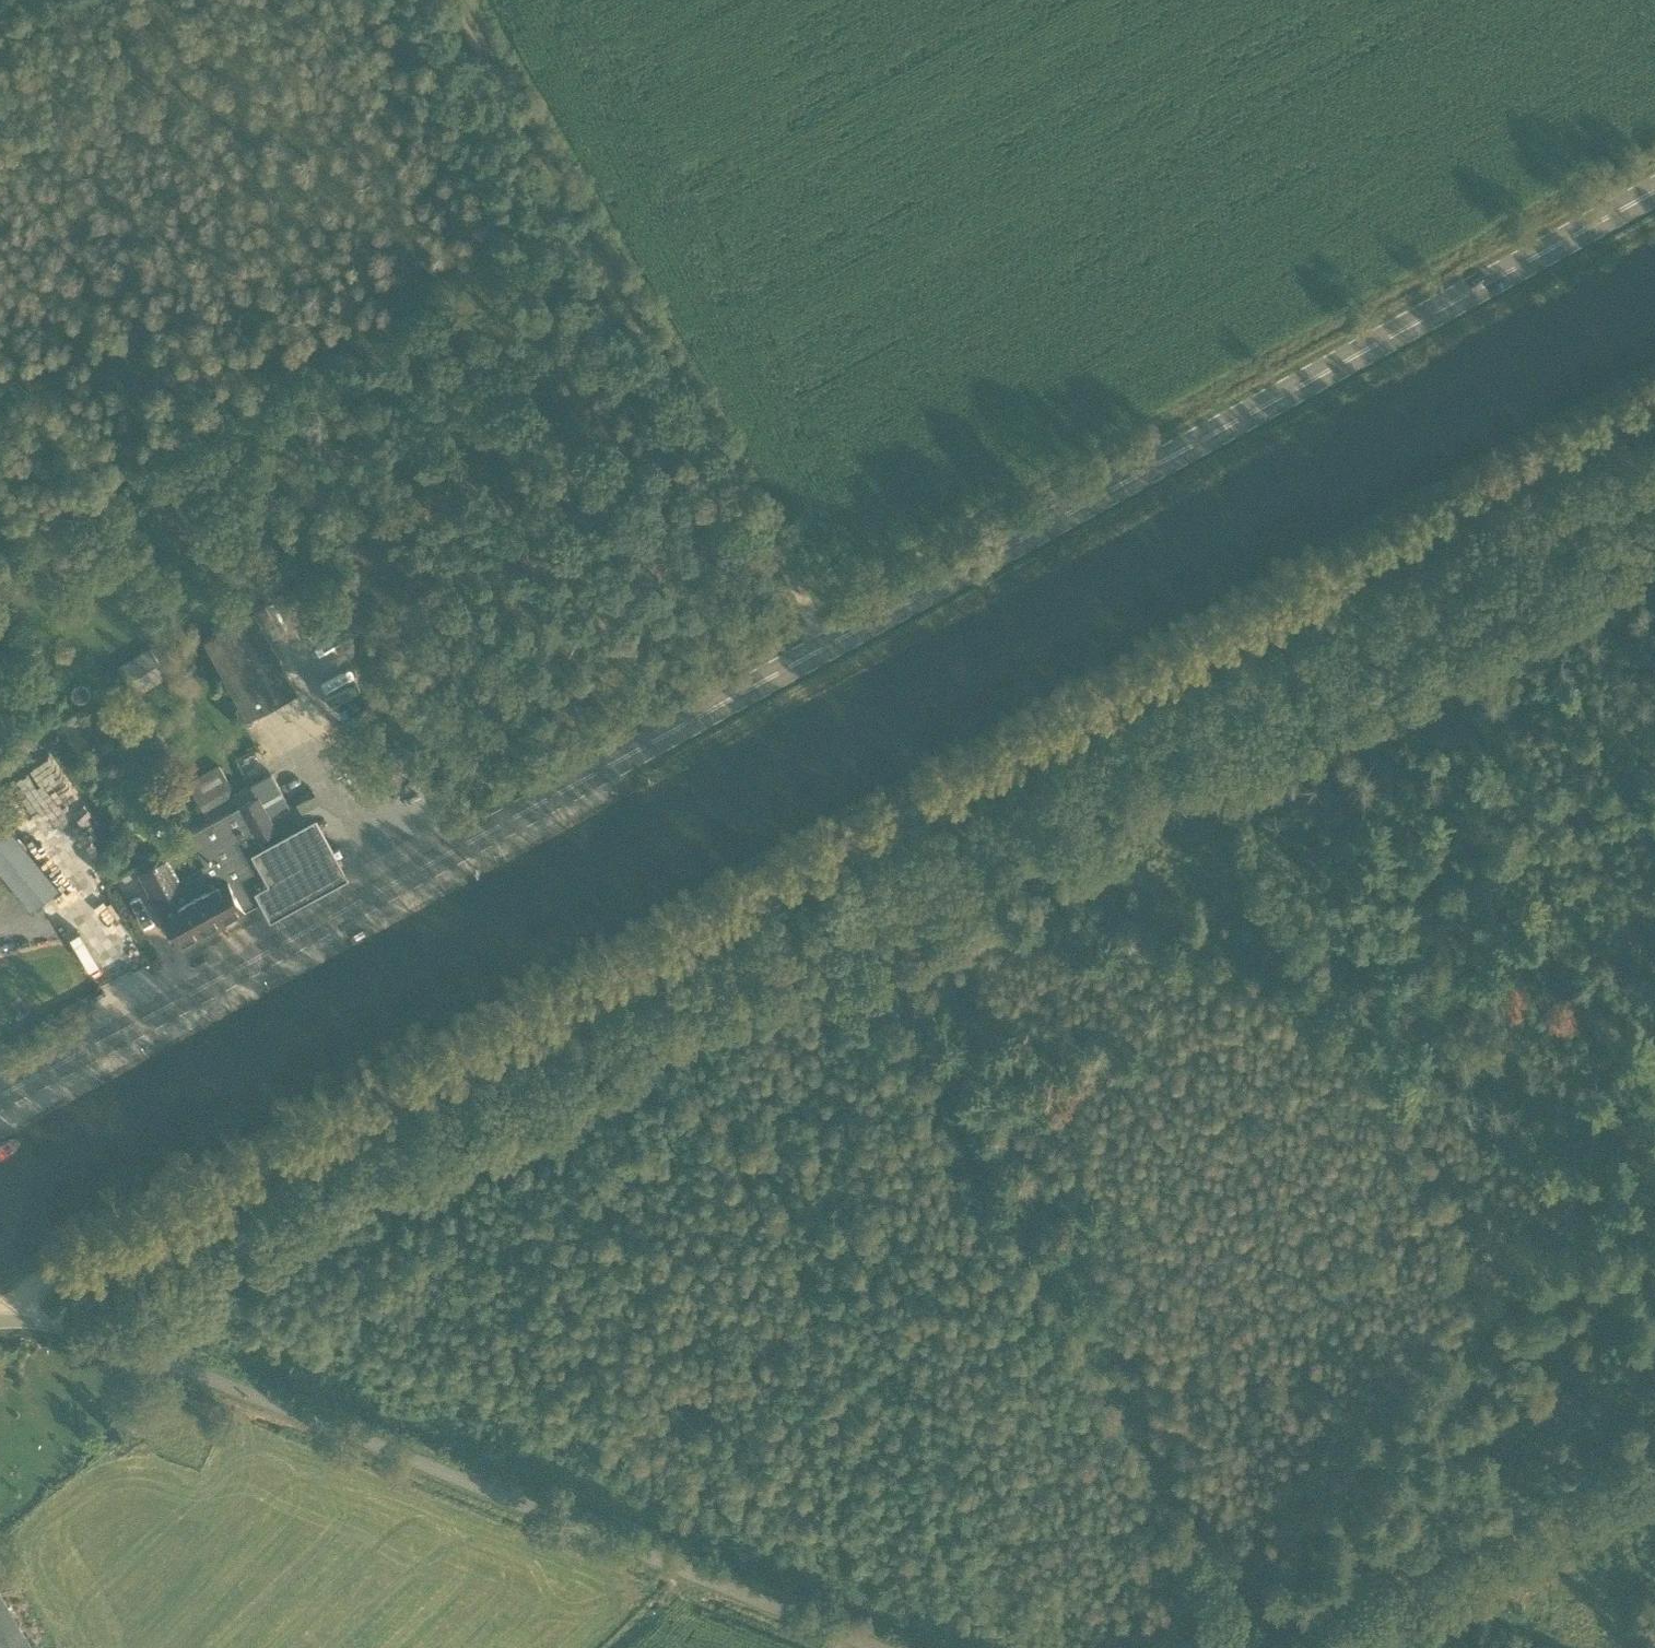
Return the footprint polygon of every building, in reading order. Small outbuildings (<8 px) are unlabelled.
[(255,611),(207,637),(250,716),(297,690),(255,611)] [(150,645),(115,666),(125,683),(147,670),(160,662),(150,645)] [(206,815),(238,798),(220,763),(187,781),(206,815)] [(248,910),(264,902),(267,900),(258,882),(271,875),(274,862),(261,837),(279,828),(273,816),(290,806),(271,771),(251,782),(258,794),(191,832),(207,861),(203,863),(205,868),(200,871),(198,869),(181,878),(169,856),(143,871),(183,946),(249,910),(248,910)] [(271,883),(257,891),(274,921),(353,878),(319,817),(254,853),(271,883)] [(33,909),(59,887),(10,827),(0,835),(0,867),(33,909)] [(0,1595),(0,1647),(32,1647),(0,1595)]
